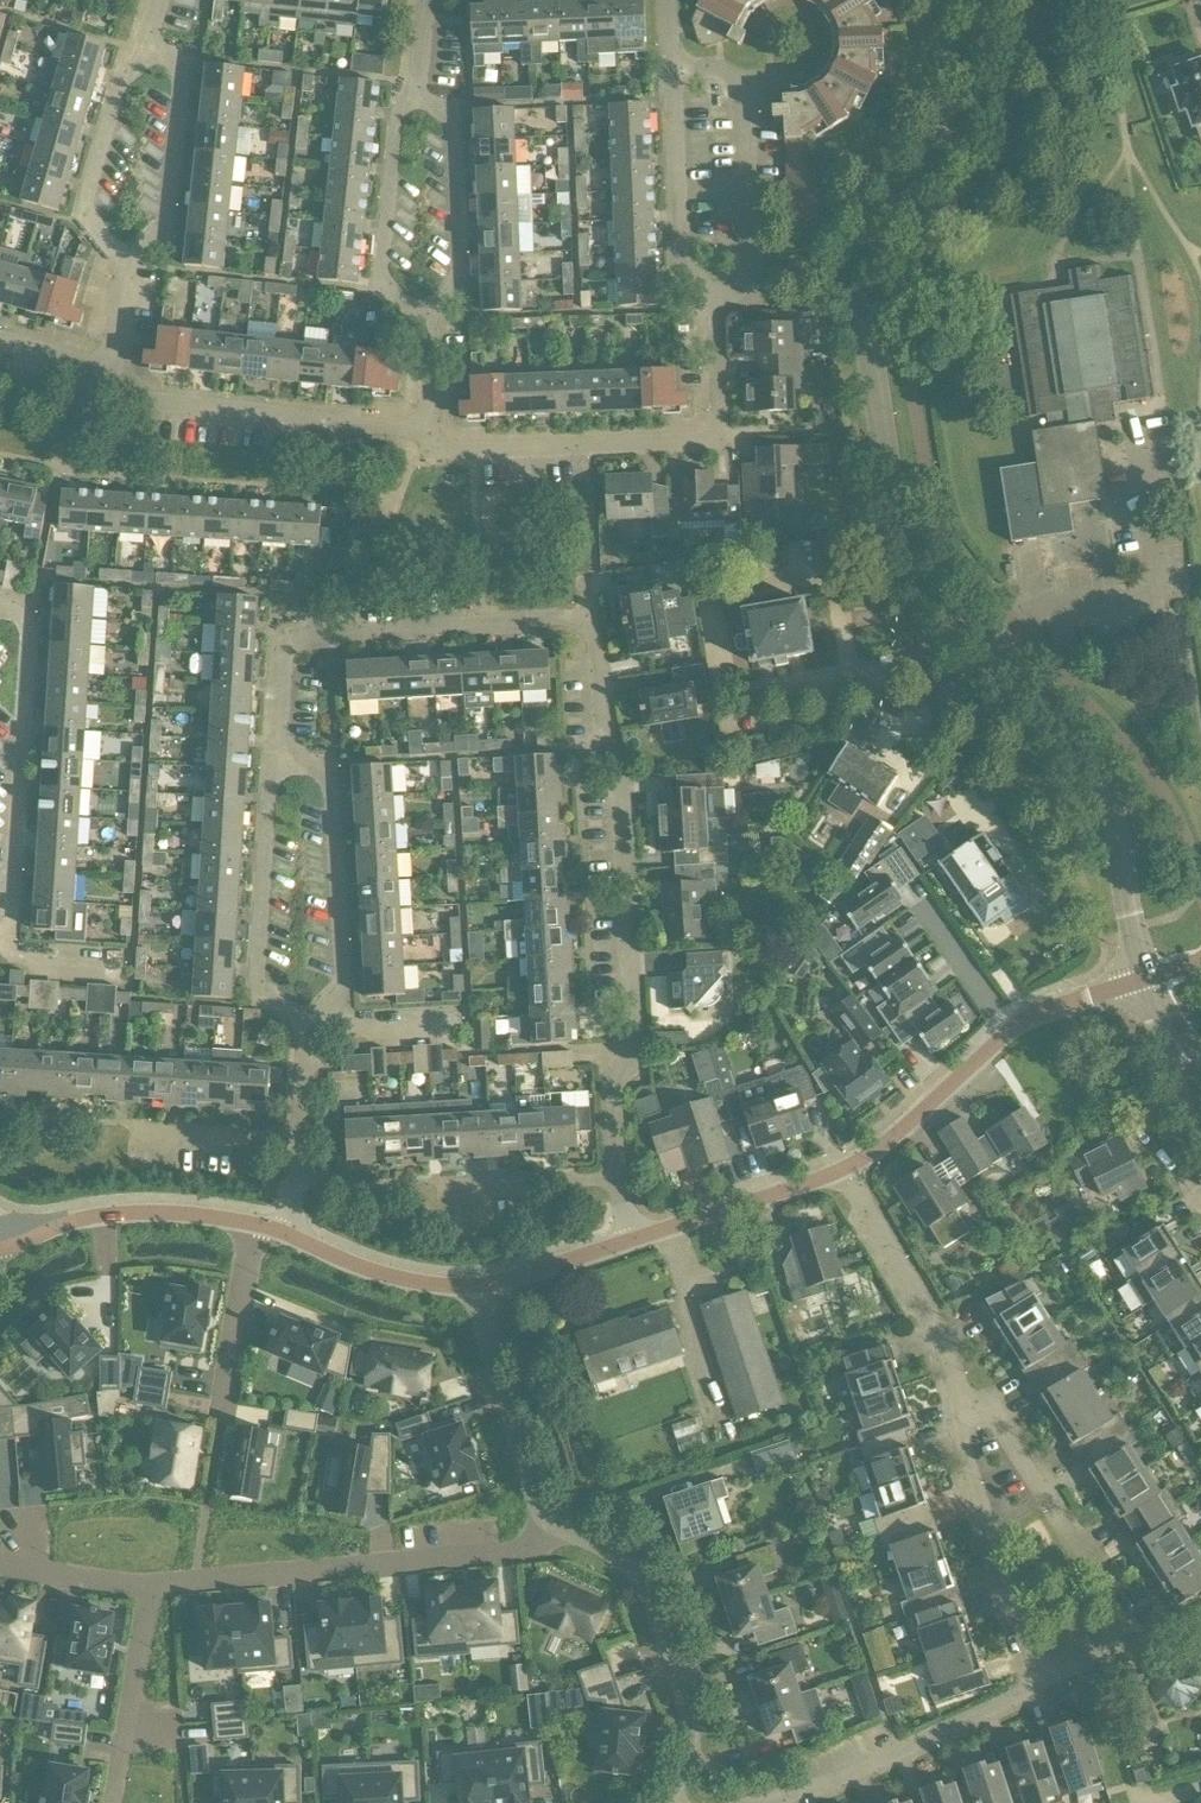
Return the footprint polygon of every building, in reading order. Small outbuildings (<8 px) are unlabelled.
[(244,0),(214,0),(215,0),(213,22),(223,23),(225,1),(243,3),(244,0)] [(244,3),(243,13),(261,15),(260,27),(269,28),(272,0),(244,0),(243,3),(244,3)] [(269,28),(280,29),(281,19),(299,21),(301,0),(272,0),(269,28)] [(299,21),(317,23),(316,33),(326,34),(329,0),(301,0),(299,21)] [(326,34),(336,35),(337,25),(355,27),(357,16),(359,0),(329,0),(326,34)] [(357,16),(375,18),(373,39),(383,40),(386,19),(388,0),(359,0),(357,16)] [(532,65),(530,5),(518,6),(518,0),(516,0),(506,1),(506,6),(501,6),(503,55),(504,55),(503,45),(521,44),(522,66),(532,65)] [(558,4),(553,4),(553,0),(541,0),(541,4),(530,5),(532,65),(542,65),(541,43),(559,42),(558,4)] [(586,2),(575,3),(575,0),(563,0),(563,4),(558,4),(559,42),(578,41),(579,63),(589,63),(586,2)] [(586,2),(589,63),(599,62),(599,55),(617,54),(615,1),(610,1),(610,0),(598,0),(598,2),(586,2)] [(615,1),(617,54),(636,53),(636,61),(646,60),(645,38),(646,38),(645,0),(643,0),(632,0),(620,0),(620,1),(615,1)] [(697,10),(734,29),(728,41),(730,41),(740,46),(747,35),(742,32),(740,31),(736,29),(746,10),(750,5),(758,0),(703,0),(697,10)] [(789,200),(790,236),(823,234),(820,171),(804,172),(802,139),(803,136),(824,123),(829,131),(849,119),(847,116),(858,94),(867,99),(878,79),(875,77),(874,52),(884,52),(883,29),(880,29),(866,8),(875,3),(873,0),(818,0),(822,2),(826,7),(838,25),(840,31),(841,53),(840,59),(829,78),(825,83),(807,95),(801,97),(798,97),(794,97),(793,88),(792,88),(792,97),(777,98),(777,108),(773,108),(774,127),(785,127),(789,200)] [(503,55),(501,6),(496,6),(496,1),(484,2),(484,7),(472,8),(473,46),(474,46),(475,68),(485,67),(485,55),(503,55)] [(76,6),(70,22),(80,26),(85,10),(76,6)] [(734,29),(697,10),(692,21),(696,33),(699,44),(706,48),(717,45),(724,42),(728,41),(734,29)] [(10,32),(6,47),(15,50),(20,35),(10,32)] [(316,33),(315,44),(324,45),(326,34),(316,33)] [(62,63),(99,73),(106,48),(107,45),(70,35),(62,63)] [(15,50),(6,47),(1,62),(11,65),(15,50)] [(265,62),(267,50),(259,50),(258,61),(265,62)] [(284,52),(267,50),(265,62),(282,64),(284,52)] [(354,69),(386,70),(386,53),(354,52),(354,69)] [(1179,61),(1182,67),(1175,70),(1181,88),(1175,90),(1181,110),(1188,108),(1194,126),(1196,125),(1199,135),(1200,135),(1200,58),(1200,54),(1179,61)] [(62,63),(54,91),(91,101),(99,73),(62,63)] [(204,95),(242,99),(245,69),(207,65),(204,95)] [(272,86),(286,87),(291,88),(292,73),(273,71),(272,86)] [(312,93),(314,77),(305,76),(303,92),(312,93)] [(341,80),(338,109),(376,113),(379,84),(341,80)] [(563,100),(583,100),(583,83),(563,83),(563,100)] [(284,103),(294,104),(296,88),(291,88),(286,87),(284,103)] [(491,89),(474,90),(474,102),(492,101),(491,89)] [(54,91),(46,118),(83,129),(91,101),(54,91)] [(242,99),(204,95),(201,123),(239,127),(242,99)] [(294,104),(284,103),(283,119),(292,120),(294,104)] [(612,135),(650,134),(649,104),(611,106),(612,135)] [(575,137),(586,136),(584,106),(574,106),(575,137)] [(558,123),(568,123),(567,107),(557,108),(558,123)] [(338,109),(335,138),(373,142),(376,113),(338,109)] [(477,141),(515,139),(514,109),(476,111),(477,141)] [(300,116),(298,133),(308,134),(310,117),(300,116)] [(83,129),(46,118),(38,145),(75,156),(83,129)] [(239,127),(201,123),(198,152),(236,156),(239,127)] [(271,143),(280,144),(290,145),(291,133),(272,131),(271,143)] [(308,134),(298,133),(296,150),(306,151),(308,134)] [(650,134),(612,135),(613,164),(652,162),(650,134)] [(586,136),(575,137),(576,153),(586,153),(586,136)] [(335,138),(332,166),(370,170),(373,142),(335,138)] [(515,139),(477,141),(478,169),(516,168),(515,139)] [(278,161),(288,162),(290,145),(280,144),(278,161)] [(75,156),(38,145),(30,173),(67,183),(75,156)] [(559,166),(569,165),(569,149),(559,150),(559,166)] [(198,152),(194,180),(233,184),(236,156),(198,152)] [(288,162),(278,161),(276,176),(286,177),(288,162)] [(653,191),(652,162),(613,164),(614,192),(653,191)] [(570,181),(569,165),(559,166),(560,181),(570,181)] [(332,166),(329,194),(367,198),(370,170),(332,166)] [(516,168),(478,169),(479,198),(518,197),(516,168)] [(67,183),(30,173),(22,201),(59,212),(67,183)] [(293,174),(292,190),(301,191),(303,175),(293,174)] [(578,194),(587,193),(587,177),(577,178),(578,194)] [(233,184),(194,180),(191,208),(229,212),(233,184)] [(301,191),(292,190),(290,207),(299,207),(301,191)] [(654,219),(653,191),(614,192),(615,221),(654,219)] [(587,193),(578,194),(579,210),(588,209),(587,193)] [(367,198),(329,194),(325,223),(364,227),(367,198)] [(518,197),(479,198),(480,226),(519,225),(518,197)] [(274,201),(272,217),(282,218),(284,202),(274,201)] [(562,222),(571,222),(571,206),(561,206),(562,222)] [(191,208),(188,237),(226,241),(229,212),(191,208)] [(37,225),(39,215),(24,211),(22,220),(37,225)] [(39,215),(37,225),(52,229),(55,220),(39,215)] [(282,218),(272,217),(270,232),(280,234),(282,218)] [(654,219),(615,221),(617,249),(655,248),(654,219)] [(571,222),(562,222),(562,238),(572,238),(571,222)] [(325,223),(322,251),(361,255),(364,227),(325,223)] [(520,252),(519,225),(480,226),(481,254),(520,252)] [(285,247),(295,248),(297,232),(287,231),(285,247)] [(580,251),(590,250),(589,234),(579,234),(580,251)] [(226,241),(188,237),(185,266),(223,270),(226,241)] [(4,245),(0,258),(27,265),(30,253),(4,245)] [(285,247),(283,263),(294,264),(295,248),(285,247)] [(656,276),(655,248),(617,249),(618,278),(656,276)] [(590,250),(580,251),(581,267),(590,266),(590,250)] [(361,255),(322,251),(319,280),(352,284),(357,284),(361,255)] [(521,281),(520,252),(481,254),(483,283),(521,281)] [(275,276),(277,259),(266,258),(265,275),(275,276)] [(69,283),(80,286),(86,262),(76,259),(69,283)] [(0,263),(0,303),(13,307),(24,270),(0,263)] [(564,280),(574,279),(573,263),(563,264),(564,280)] [(1099,413),(1115,411),(1113,403),(1154,397),(1136,275),(1105,280),(1103,265),(1069,270),(1071,285),(1011,294),(1030,416),(1047,413),(1050,428),(1033,431),(1038,463),(1045,508),(1071,504),(1109,498),(1096,417),(1099,413)] [(24,270),(13,307),(40,315),(51,278),(24,270)] [(656,276),(618,278),(619,308),(658,306),(656,276)] [(80,286),(69,283),(51,278),(40,315),(80,327),(84,314),(73,310),(80,286)] [(224,289),(225,279),(215,278),(210,278),(209,287),(224,289)] [(225,279),(224,289),(240,291),(241,281),(225,279)] [(574,295),(574,279),(564,280),(565,296),(574,295)] [(521,281),(483,283),(484,313),(522,311),(521,281)] [(282,295),(283,285),(266,283),(265,294),(282,295)] [(283,285),(282,295),(297,297),(298,287),(283,285)] [(338,301),(339,291),(323,290),(322,300),(338,301)] [(339,291),(338,301),(354,303),(355,293),(339,291)] [(593,308),(591,292),(581,293),(582,309),(593,308)] [(161,329),(173,331),(175,306),(164,305),(161,329)] [(627,326),(643,325),(643,315),(627,316),(627,326)] [(586,327),(585,317),(569,318),(570,327),(586,327)] [(585,317),(586,327),(602,326),(601,317),(585,317)] [(528,329),(528,319),(516,320),(513,320),(513,330),(528,329)] [(528,319),(528,329),(545,329),(545,319),(528,319)] [(762,369),(803,368),(802,346),(792,347),(791,325),(746,327),(747,357),(761,356),(762,369)] [(379,353),(390,354),(393,329),(382,328),(379,353)] [(173,331),(161,329),(159,354),(147,353),(145,366),(187,371),(191,333),(173,331)] [(191,333),(187,371),(215,374),(219,336),(191,333)] [(219,336),(215,374),(244,377),(249,339),(219,336)] [(249,339),(244,377),(272,380),(277,342),(249,339)] [(277,342),(272,380),(300,383),(304,345),(277,342)] [(304,345),(300,383),(328,386),(333,348),(304,345)] [(663,371),(674,371),(673,346),(662,346),(663,371)] [(333,348),(328,386),(357,390),(361,351),(333,348)] [(361,351),(357,390),(398,394),(400,381),(388,379),(390,354),(379,353),(361,351)] [(473,379),(484,378),(483,353),(472,354),(473,379)] [(803,368),(762,369),(762,382),(748,383),(749,412),(795,411),(794,389),(803,389),(803,368)] [(663,371),(644,372),(646,410),(688,409),(687,395),(675,396),(674,371),(663,371)] [(646,410),(644,372),(616,373),(618,411),(646,410)] [(616,373),(588,374),(589,413),(618,411),(616,373)] [(589,413),(588,374),(559,375),(561,414),(589,413)] [(561,414),(559,375),(531,377),(533,415),(561,414)] [(533,415),(531,377),(502,378),(504,416),(533,415)] [(484,378),(473,379),(474,404),(462,404),(462,418),(504,416),(502,378),(484,378)] [(760,484),(746,485),(747,517),(776,515),(775,500),(794,499),(792,465),(827,464),(826,447),(758,450),(760,484)] [(1045,508),(1038,463),(1001,469),(1013,542),(1075,532),(1071,504),(1045,508)] [(740,487),(727,487),(714,488),(714,473),(680,475),(682,522),(725,520),(726,546),(743,546),(740,487)] [(652,538),(670,538),(668,488),(667,488),(667,495),(652,496),(651,476),(608,478),(610,518),(651,517),(652,538)] [(8,482),(1,520),(28,525),(25,537),(41,540),(49,496),(38,494),(39,488),(8,482)] [(90,532),(92,493),(63,492),(61,530),(90,532)] [(121,495),(92,493),(90,532),(119,534),(121,495)] [(150,497),(121,495),(119,534),(147,536),(150,497)] [(150,497),(147,536),(176,537),(178,499),(150,497)] [(207,501),(178,499),(176,537),(204,539),(207,501)] [(207,501),(204,539),(233,541),(235,503),(207,501)] [(264,504),(235,503),(233,541),(261,543),(264,504)] [(264,504),(261,543),(290,545),(292,506),(264,504)] [(322,508),(292,506),(290,545),(332,547),(332,530),(321,530),(322,508)] [(58,568),(58,571),(57,577),(74,578),(74,569),(58,568)] [(116,581),(116,571),(100,570),(100,580),(116,581)] [(116,571),(116,581),(132,582),(133,572),(116,571)] [(173,584),(173,574),(157,573),(157,583),(173,584)] [(189,575),(173,574),(173,584),(189,585),(189,575)] [(215,577),(214,587),(230,588),(230,578),(215,577)] [(230,578),(230,588),(246,589),(247,579),(230,578)] [(287,592),(288,582),(272,581),(271,591),(287,592)] [(303,583),(288,582),(287,592),(303,593),(303,583)] [(624,624),(695,612),(693,598),(681,600),(680,592),(661,595),(660,584),(621,590),(626,620),(623,621),(624,624)] [(55,615),(93,618),(95,589),(57,586),(56,588),(55,615)] [(143,606),(153,607),(154,592),(144,591),(143,606)] [(220,596),(218,626),(257,628),(259,601),(258,599),(220,596)] [(737,649),(741,652),(750,651),(753,663),(775,659),(777,666),(789,664),(788,657),(814,653),(805,600),(743,611),(748,634),(738,636),(735,640),(737,649)] [(159,606),(158,622),(169,623),(170,607),(159,606)] [(695,612),(624,624),(624,627),(628,627),(633,657),(671,650),(669,639),(687,636),(686,628),(697,626),(695,612)] [(55,615),(53,643),(91,646),(93,618),(55,615)] [(169,623),(158,622),(157,638),(168,639),(169,623)] [(257,628),(218,626),(217,654),(255,657),(257,628)] [(141,634),(140,650),(150,650),(151,634),(141,634)] [(53,643),(51,672),(89,675),(91,646),(53,643)] [(150,650),(140,650),(139,666),(149,666),(150,650)] [(549,652),(519,654),(521,692),(551,690),(550,676),(550,663),(549,652)] [(217,654),(215,683),(253,685),(255,657),(217,654)] [(519,654),(491,655),(493,694),(521,692),(519,654)] [(491,655),(462,657),(465,695),(466,710),(494,708),(493,694),(491,655)] [(465,695),(462,657),(434,659),(436,697),(465,695)] [(436,697),(434,659),(406,660),(408,699),(436,697)] [(408,699),(406,660),(378,662),(380,700),(408,699)] [(380,700),(378,662),(348,664),(350,702),(380,700)] [(156,663),(155,679),(165,680),(166,663),(156,663)] [(711,705),(704,664),(672,670),(676,688),(641,694),(644,709),(641,709),(642,713),(645,713),(647,727),(662,724),(665,743),(685,740),(682,721),(698,718),(696,707),(711,705)] [(51,672),(49,701),(87,703),(89,675),(51,672)] [(165,680),(155,679),(154,695),(164,696),(165,680)] [(253,685),(215,683),(213,711),(251,714),(253,685)] [(136,707),(146,707),(147,691),(137,691),(136,707)] [(87,703),(49,701),(47,729),(85,732),(87,703)] [(146,707),(136,707),(135,722),(145,723),(146,707)] [(251,714),(213,711),(211,740),(249,742),(250,728),(253,728),(254,717),(251,717),(251,714)] [(152,721),(151,736),(161,736),(162,721),(152,721)] [(47,729),(45,758),(84,760),(85,732),(47,729)] [(422,731),(410,732),(412,756),(424,755),(424,752),(423,745),(422,731)] [(161,736),(151,736),(150,753),(161,753),(161,736)] [(455,737),(455,742),(456,753),(481,751),(480,741),(480,736),(467,737),(455,737)] [(538,748),(555,747),(554,737),(538,738),(538,748)] [(554,737),(555,747),(564,746),(563,737),(554,737)] [(211,740),(209,768),(248,771),(248,768),(251,768),(251,756),(248,756),(249,742),(211,740)] [(497,751),(496,740),(480,741),(481,751),(497,751)] [(496,740),(497,751),(513,750),(512,740),(496,740)] [(455,742),(439,744),(440,754),(456,753),(455,742)] [(440,754),(439,744),(423,745),(424,752),(424,755),(440,754)] [(830,774),(841,781),(827,803),(851,818),(864,797),(880,807),(899,777),(850,744),(830,774)] [(133,747),(132,764),(142,764),(143,748),(133,747)] [(384,757),(383,747),(366,748),(367,758),(384,757)] [(399,747),(383,747),(384,757),(400,756),(399,747)] [(519,788),(557,785),(556,781),(562,780),(561,768),(556,769),(555,756),(517,758),(517,759),(495,760),(496,770),(518,769),(519,788)] [(84,760),(45,758),(45,761),(42,761),(41,772),(44,772),(43,787),(82,789),(84,760)] [(459,777),(470,776),(469,760),(458,761),(459,777)] [(453,791),(451,762),(441,762),(443,792),(453,791)] [(132,764),(131,778),(141,779),(142,764),(132,764)] [(355,798),(394,796),(392,765),(354,768),(355,798)] [(248,771),(209,768),(207,797),(246,799),(248,771)] [(659,792),(661,823),(707,820),(727,819),(724,774),(688,776),(689,790),(659,792)] [(159,779),(148,779),(147,793),(158,794),(159,779)] [(557,785),(519,788),(520,806),(498,807),(498,817),(559,814),(558,802),(563,802),(562,790),(557,790),(557,785)] [(82,789),(43,787),(42,801),(39,801),(39,812),(42,812),(41,815),(80,818),(82,789)] [(158,794),(147,793),(146,809),(157,810),(158,794)] [(396,824),(394,796),(355,798),(357,827),(396,824)] [(246,799),(207,797),(205,825),(244,828),(246,799)] [(445,821),(455,821),(453,804),(444,805),(445,821)] [(129,821),(139,822),(140,805),(129,805),(129,821)] [(473,807),(464,808),(464,820),(474,820),(473,807)] [(559,814),(498,817),(499,827),(509,827),(510,841),(514,845),(560,842),(560,837),(565,837),(565,825),(559,825),(559,814)] [(41,815),(40,844),(78,846),(80,818),(41,815)] [(894,830),(872,815),(839,866),(857,879),(868,863),(871,865),(894,830)] [(909,848),(935,830),(926,817),(901,835),(909,848)] [(478,832),(477,819),(474,820),(464,820),(465,833),(478,832)] [(693,860),(693,866),(716,864),(729,864),(727,819),(707,820),(661,823),(663,853),(678,852),(679,861),(693,860)] [(139,822),(129,821),(128,837),(138,838),(139,822)] [(456,836),(455,821),(445,821),(446,836),(456,836)] [(397,852),(396,824),(357,827),(359,854),(397,852)] [(244,828),(205,825),(204,854),(242,856),(244,828)] [(1028,898),(1001,859),(1002,858),(995,848),(994,849),(983,833),(940,862),(985,928),(1001,917),(1006,924),(1031,907),(1026,899),(1028,898)] [(145,835),(144,850),(154,851),(155,835),(145,835)] [(514,845),(516,863),(501,864),(502,874),(562,871),(561,859),(567,859),(566,847),(561,847),(560,842),(514,845)] [(78,846),(40,844),(38,872),(76,874),(78,846)] [(897,900),(902,896),(895,886),(916,872),(917,871),(901,849),(898,851),(895,847),(881,857),(883,861),(865,873),(874,887),(860,897),(859,897),(843,908),(857,929),(883,911),(886,914),(900,904),(897,900)] [(154,851),(144,850),(143,866),(153,867),(154,851)] [(397,852),(359,854),(361,883),(399,881),(397,852)] [(204,854),(202,882),(240,885),(242,856),(204,854)] [(126,861),(125,877),(135,878),(136,862),(126,861)] [(447,878),(458,877),(457,861),(446,862),(447,878)] [(716,864),(693,866),(676,867),(677,884),(665,885),(668,941),(712,938),(712,937),(704,937),(702,904),(718,903),(716,864)] [(562,871),(502,874),(502,884),(513,883),(514,902),(525,901),(525,902),(564,899),(563,894),(569,894),(568,882),(563,882),(562,871)] [(38,872),(36,901),(74,903),(76,874),(38,872)] [(135,878),(125,877),(124,894),(134,894),(135,878)] [(458,877),(447,878),(448,894),(459,893),(458,877)] [(401,908),(399,881),(361,883),(362,910),(401,908)] [(240,885),(202,882),(200,911),(238,913),(240,885)] [(140,907),(151,908),(152,891),(142,890),(140,907)] [(564,899),(525,902),(526,921),(505,922),(505,932),(565,928),(565,916),(570,916),(569,904),(564,905),(564,899)] [(74,903),(36,901),(34,930),(72,933),(74,903)] [(151,908),(140,907),(139,923),(150,924),(151,908)] [(401,908),(362,910),(364,940),(403,938),(401,908)] [(238,913),(200,911),(198,939),(236,942),(238,913)] [(452,935),(462,935),(461,917),(451,918),(452,935)] [(131,937),(132,920),(123,920),(122,936),(131,937)] [(495,922),(496,932),(505,932),(505,922),(495,922)] [(565,928),(505,932),(506,942),(518,941),(519,959),(529,959),(567,957),(567,952),(572,952),(571,940),(566,940),(565,928)] [(854,973),(866,965),(878,983),(914,958),(899,937),(892,942),(882,928),(841,957),(854,973)] [(463,949),(462,935),(452,935),(453,950),(463,949)] [(404,967),(403,938),(364,940),(366,969),(404,967)] [(198,939),(196,968),(235,971),(236,942),(198,939)] [(785,944),(787,968),(807,942),(785,944)] [(137,964),(147,965),(148,949),(138,948),(137,964)] [(722,979),(729,971),(724,966),(723,953),(687,955),(688,970),(685,973),(670,974),(672,1010),(686,1009),(691,1014),(698,1006),(703,1007),(708,1007),(713,1005),(718,1003),(721,999),(723,994),(724,989),(724,984),(722,979)] [(567,957),(529,959),(530,977),(508,979),(509,989),(569,985),(568,973),(573,973),(573,961),(567,962),(567,957)] [(876,1010),(889,1028),(931,998),(921,984),(928,979),(914,958),(878,983),(890,1000),(876,1010)] [(146,981),(147,965),(137,964),(136,980),(146,981)] [(406,991),(404,967),(366,969),(367,998),(397,996),(398,1005),(426,1003),(425,990),(406,991)] [(235,971),(196,968),(194,997),(233,1000),(235,971)] [(25,986),(26,971),(11,971),(10,985),(25,986)] [(454,976),(455,993),(442,994),(443,1002),(461,1000),(461,992),(465,992),(464,976),(454,976)] [(17,997),(18,986),(0,985),(0,1000),(17,1002),(17,997)] [(570,997),(569,985),(509,989),(509,999),(531,997),(532,1016),(570,1014),(570,1009),(576,1008),(575,997),(570,997)] [(32,987),(18,986),(17,997),(31,998),(32,987)] [(73,1001),(74,990),(61,989),(60,989),(59,1000),(73,1001)] [(89,991),(74,990),(73,1001),(88,1002),(89,991)] [(131,993),(118,993),(117,993),(116,1004),(131,1004),(131,993)] [(834,1011),(857,1042),(813,1075),(825,1094),(837,1086),(854,1108),(889,1082),(864,1048),(882,1034),(853,997),(834,1011)] [(931,998),(889,1028),(903,1045),(919,1034),(929,1050),(947,1037),(949,1039),(961,1031),(960,1029),(966,1025),(951,1003),(940,1010),(931,998)] [(158,1014),(159,1004),(147,1003),(144,1003),(143,1013),(158,1014)] [(175,1005),(159,1004),(158,1014),(175,1015),(175,1005)] [(215,1017),(216,1008),(201,1007),(200,1016),(204,1017),(215,1017)] [(232,1009),(216,1008),(215,1017),(232,1019),(232,1009)] [(260,1020),(261,1011),(245,1010),(244,1019),(260,1020)] [(521,1016),(522,1035),(511,1036),(512,1046),(534,1045),(534,1046),(572,1043),(572,1030),(577,1030),(576,1018),(571,1019),(570,1014),(532,1016),(521,1016)] [(214,1030),(215,1017),(204,1017),(200,1016),(199,1029),(214,1030)] [(476,1050),(479,1050),(491,1049),(489,1018),(474,1019),(476,1050)] [(690,1032),(653,1033),(654,1048),(690,1047),(690,1032)] [(212,1064),(210,1103),(222,1104),(222,1109),(234,1110),(234,1105),(238,1105),(242,1066),(242,1052),(214,1050),(213,1065),(212,1064)] [(444,1062),(458,1061),(458,1050),(443,1051),(444,1062)] [(710,1050),(694,1056),(703,1085),(705,1084),(709,1082),(720,1079),(710,1050)] [(0,1051),(0,1095),(5,1095),(6,1090),(10,1090),(13,1052),(0,1051)] [(40,1053),(13,1052),(10,1090),(16,1090),(15,1096),(27,1096),(27,1091),(37,1092),(40,1053)] [(544,1069),(574,1067),(573,1052),(543,1054),(544,1069)] [(40,1053),(37,1092),(51,1093),(51,1098),(62,1099),(63,1093),(67,1094),(70,1055),(40,1053)] [(415,1053),(400,1054),(401,1065),(416,1064),(415,1053)] [(401,1065),(400,1054),(386,1055),(387,1065),(401,1065)] [(531,1054),(514,1055),(515,1065),(531,1064),(531,1054)] [(70,1055),(67,1094),(73,1094),(72,1099),(84,1100),(84,1095),(95,1095),(98,1057),(70,1055)] [(342,1057),(343,1073),(373,1071),(372,1055),(342,1057)] [(515,1065),(514,1055),(498,1056),(499,1066),(515,1065)] [(126,1059),(98,1057),(95,1095),(108,1096),(107,1102),(119,1102),(120,1097),(123,1097),(126,1059)] [(471,1069),(487,1068),(486,1057),(470,1058),(471,1069)] [(155,1061),(126,1059),(123,1097),(130,1098),(129,1103),(141,1104),(142,1099),(153,1099),(155,1061)] [(184,1063),(155,1061),(153,1099),(165,1100),(165,1105),(177,1106),(177,1101),(182,1101),(184,1063)] [(184,1063),(182,1101),(187,1101),(187,1107),(198,1107),(199,1102),(210,1103),(212,1064),(184,1063)] [(242,1066),(238,1105),(244,1105),(243,1110),(255,1111),(256,1106),(268,1107),(271,1068),(242,1066)] [(783,1085),(768,1090),(784,1140),(812,1131),(808,1118),(809,1117),(809,1115),(807,1116),(803,1104),(817,1100),(810,1078),(802,1067),(779,1074),(783,1085)] [(719,1124),(733,1120),(720,1079),(709,1082),(705,1084),(710,1100),(672,1113),(673,1118),(651,1125),(660,1153),(683,1145),(691,1170),(730,1157),(719,1124)] [(765,1079),(738,1087),(724,1092),(733,1119),(746,1115),(758,1148),(784,1140),(768,1090),(765,1079)] [(654,1096),(635,1102),(640,1116),(658,1110),(654,1096)] [(546,1111),(532,1111),(531,1097),(517,1098),(518,1112),(520,1151),(532,1150),(533,1155),(544,1154),(544,1149),(549,1149),(546,1111)] [(461,1101),(431,1103),(435,1155),(440,1155),(440,1161),(452,1160),(452,1155),(463,1154),(461,1116),(462,1115),(461,1101)] [(435,1155),(431,1103),(403,1105),(406,1157),(418,1157),(419,1162),(430,1161),(430,1156),(435,1155)] [(518,1112),(506,1113),(506,1104),(489,1105),(490,1114),(492,1152),(497,1152),(497,1157),(509,1157),(509,1151),(520,1151),(518,1112)] [(406,1157),(403,1105),(375,1106),(378,1159),(383,1158),(383,1164),(395,1163),(395,1158),(406,1157)] [(378,1159),(375,1106),(345,1108),(349,1161),(362,1160),(362,1165),(374,1165),(373,1159),(378,1159)] [(590,1108),(576,1109),(546,1111),(549,1149),(554,1148),(554,1154),(566,1153),(566,1148),(578,1147),(578,1132),(591,1131),(590,1108)] [(963,1117),(938,1133),(969,1181),(993,1166),(993,1164),(1016,1149),(1024,1160),(1048,1145),(1038,1129),(1041,1128),(1036,1120),(1033,1121),(1025,1109),(1001,1124),(1002,1126),(978,1141),(963,1117)] [(490,1114),(462,1115),(461,1116),(463,1154),(475,1153),(476,1159),(487,1158),(487,1152),(492,1152),(490,1114)] [(1121,1199),(1146,1186),(1128,1149),(1103,1161),(1096,1149),(1071,1161),(1082,1184),(1095,1178),(1104,1196),(1117,1190),(1121,1199)] [(965,1224),(961,1217),(973,1209),(955,1181),(943,1189),(929,1167),(897,1188),(913,1214),(918,1210),(928,1227),(930,1226),(939,1241),(965,1224)] [(1140,1275),(1180,1250),(1164,1225),(1124,1251),(1140,1275)] [(825,1284),(843,1278),(827,1227),(793,1238),(798,1257),(796,1262),(783,1266),(795,1304),(828,1293),(825,1284)] [(1180,1250),(1140,1275),(1128,1283),(1143,1308),(1156,1300),(1196,1274),(1180,1250)] [(1015,1258),(998,1268),(1005,1280),(1022,1270),(1015,1258)] [(1000,1282),(1005,1292),(1028,1281),(1022,1270),(1005,1280),(1000,1282)] [(1196,1274),(1156,1300),(1171,1324),(1200,1304),(1200,1283),(1196,1274)] [(1011,1347),(1051,1321),(1036,1298),(1043,1293),(1034,1278),(980,1304),(993,1325),(996,1324),(1011,1347)] [(170,1304),(163,1347),(200,1353),(204,1331),(207,1332),(210,1313),(207,1312),(211,1290),(192,1287),(192,1291),(173,1288),(171,1298),(168,1297),(167,1303),(170,1304)] [(738,1420),(784,1405),(747,1292),(701,1307),(738,1420)] [(1171,1324),(1186,1348),(1200,1338),(1200,1304),(1171,1324)] [(71,1377),(102,1350),(78,1323),(75,1325),(60,1308),(48,1319),(46,1316),(42,1320),(44,1322),(32,1332),(35,1336),(24,1346),(38,1361),(49,1351),(71,1377)] [(593,1382),(682,1354),(668,1313),(630,1326),(632,1330),(615,1335),(612,1326),(579,1337),(593,1382)] [(346,1378),(351,1348),(337,1342),(339,1337),(306,1323),(304,1327),(283,1318),(277,1333),(274,1332),(273,1336),(275,1337),(269,1352),(324,1375),(326,1370),(346,1378)] [(1065,1344),(1051,1321),(1011,1347),(1025,1370),(1023,1372),(1032,1386),(1081,1354),(1072,1340),(1065,1344)] [(1186,1348),(1200,1371),(1200,1338),(1186,1348)] [(857,1404),(902,1389),(894,1363),(897,1362),(891,1345),(835,1364),(840,1381),(849,1378),(857,1404)] [(432,1358),(373,1348),(372,1353),(357,1351),(353,1374),(368,1377),(367,1386),(384,1388),(383,1393),(402,1396),(403,1391),(426,1395),(432,1358)] [(1081,1354),(1032,1386),(1041,1400),(1043,1399),(1058,1422),(1098,1396),(1083,1373),(1091,1368),(1081,1354)] [(102,1391),(120,1391),(120,1358),(103,1358),(102,1391)] [(141,1369),(138,1386),(168,1391),(171,1374),(141,1369)] [(344,1393),(326,1385),(316,1409),(334,1416),(344,1393)] [(138,1386),(136,1403),(166,1407),(168,1391),(138,1386)] [(911,1416),(902,1389),(857,1404),(866,1431),(858,1433),(863,1449),(908,1434),(908,1435),(919,1431),(914,1415),(911,1416)] [(1098,1396),(1058,1422),(1073,1445),(1070,1446),(1079,1461),(1129,1428),(1120,1414),(1113,1419),(1098,1396)] [(13,1407),(16,1437),(33,1435),(33,1432),(41,1431),(47,1491),(76,1488),(74,1466),(85,1465),(82,1434),(71,1435),(69,1415),(53,1417),(52,1402),(29,1406),(13,1407)] [(13,1407),(0,1408),(0,1439),(16,1438),(16,1437),(13,1407)] [(320,1417),(289,1411),(285,1431),(316,1436),(320,1417)] [(403,1440),(425,1433),(424,1432),(432,1429),(427,1415),(398,1424),(403,1440)] [(681,1449),(705,1444),(700,1417),(675,1422),(681,1449)] [(424,1432),(425,1433),(437,1473),(435,1474),(436,1479),(439,1479),(442,1488),(460,1482),(462,1486),(480,1481),(473,1459),(476,1458),(470,1440),(467,1441),(460,1420),(432,1429),(424,1432)] [(182,1487),(191,1488),(201,1429),(163,1423),(160,1440),(156,1439),(153,1459),(157,1459),(154,1482),(163,1483),(163,1484),(182,1487)] [(240,1428),(229,1495),(258,1499),(261,1477),(273,1479),(278,1448),(266,1447),(269,1432),(240,1428)] [(1138,1443),(1129,1428),(1079,1461),(1088,1475),(1091,1473),(1105,1496),(1146,1470),(1131,1447),(1138,1443)] [(1165,1436),(1174,1450),(1186,1442),(1177,1429),(1165,1436)] [(863,1449),(852,1452),(857,1469),(865,1467),(874,1493),(919,1478),(910,1451),(913,1451),(908,1435),(908,1434),(863,1449)] [(372,1450),(375,1450),(371,1473),(391,1473),(391,1436),(375,1436),(372,1450)] [(790,1440),(753,1452),(760,1476),(798,1464),(790,1440)] [(1178,1448),(1187,1462),(1196,1456),(1187,1442),(1178,1448)] [(375,1450),(372,1450),(345,1445),(342,1463),(331,1461),(326,1492),(337,1494),(333,1516),(363,1521),(371,1473),(375,1450)] [(1160,1493),(1146,1470),(1105,1496),(1120,1520),(1118,1521),(1127,1535),(1177,1503),(1168,1489),(1160,1493)] [(919,1478),(874,1493),(882,1519),(874,1522),(880,1538),(936,1519),(930,1503),(928,1504),(919,1478)] [(698,1490),(668,1500),(678,1531),(675,1532),(683,1557),(702,1551),(697,1537),(724,1529),(715,1502),(729,1497),(723,1479),(697,1487),(698,1490)] [(827,1486),(815,1490),(820,1505),(832,1501),(827,1486)] [(1185,1517),(1177,1503),(1127,1535),(1136,1549),(1138,1548),(1153,1571),(1193,1545),(1178,1522),(1185,1517)] [(936,1519),(880,1538),(885,1554),(893,1551),(902,1577),(947,1562),(938,1536),(941,1535),(936,1519)] [(847,1548),(842,1530),(829,1534),(835,1553),(847,1548)] [(1193,1545),(1153,1571),(1168,1594),(1165,1595),(1175,1610),(1200,1592),(1200,1557),(1193,1545)] [(729,1611),(768,1597),(762,1578),(778,1572),(769,1546),(744,1555),(748,1569),(718,1579),(729,1611)] [(956,1588),(947,1562),(902,1577),(910,1603),(902,1606),(908,1622),(964,1604),(958,1588),(956,1588)] [(538,1616),(553,1623),(552,1627),(570,1635),(571,1631),(592,1640),(608,1605),(553,1581),(538,1616)] [(469,1648),(502,1645),(499,1614),(497,1583),(472,1585),(473,1594),(463,1595),(468,1648),(469,1648)] [(431,1621),(435,1657),(470,1654),(469,1648),(468,1648),(463,1595),(454,1595),(453,1587),(428,1589),(431,1621)] [(773,1613),(768,1597),(729,1611),(738,1638),(768,1628),(772,1642),(798,1633),(790,1608),(773,1613)] [(357,1667),(387,1665),(383,1628),(381,1598),(362,1600),(362,1601),(351,1602),(357,1667)] [(0,1607),(0,1608),(0,1661),(23,1665),(20,1685),(39,1688),(47,1638),(30,1635),(35,1604),(11,1600),(10,1608),(0,1607)] [(324,1633),(327,1670),(357,1667),(351,1602),(350,1602),(350,1601),(331,1603),(331,1604),(321,1605),(324,1633)] [(277,1669),(274,1639),(270,1603),(252,1605),(252,1606),(239,1607),(244,1667),(241,1667),(241,1673),(277,1669)] [(844,1604),(831,1608),(836,1624),(849,1620),(844,1604)] [(969,1620),(964,1604),(908,1622),(913,1638),(921,1635),(930,1662),(975,1647),(966,1621),(969,1620)] [(207,1610),(202,1611),(208,1670),(241,1667),(244,1667),(239,1607),(225,1609),(225,1607),(206,1609),(207,1610)] [(108,1674),(114,1639),(110,1638),(114,1616),(98,1613),(99,1610),(94,1609),(94,1612),(78,1610),(73,1640),(61,1638),(57,1666),(108,1674)] [(499,1614),(502,1645),(519,1643),(516,1613),(499,1614)] [(418,1658),(435,1657),(431,1621),(415,1622),(418,1658)] [(383,1628),(387,1665),(403,1663),(400,1626),(383,1628)] [(311,1672),(327,1670),(324,1633),(307,1635),(311,1672)] [(274,1639),(277,1669),(293,1668),(290,1638),(274,1639)] [(761,1707),(800,1694),(794,1676),(811,1671),(802,1645),(776,1653),(781,1668),(751,1678),(761,1707)] [(983,1673),(975,1647),(930,1662),(938,1688),(930,1690),(936,1707),(992,1689),(986,1672),(983,1673)] [(893,1671),(887,1653),(870,1658),(876,1676),(893,1671)] [(1158,1703),(1186,1710),(1200,1691),(1200,1683),(1195,1664),(1170,1657),(1168,1658),(1150,1677),(1158,1703)] [(609,1664),(580,1673),(585,1689),(615,1679),(609,1664)] [(867,1674),(853,1678),(866,1721),(880,1717),(867,1674)] [(1117,1682),(1133,1732),(1159,1724),(1143,1674),(1117,1682)] [(620,1697),(615,1679),(585,1689),(589,1699),(606,1701),(620,1697)] [(300,1686),(284,1688),(286,1713),(302,1712),(300,1686)] [(817,1689),(800,1694),(761,1707),(770,1737),(801,1727),(805,1741),(831,1732),(817,1689)] [(547,1694),(533,1695),(535,1712),(549,1711),(547,1694)] [(615,1773),(615,1775),(619,1776),(619,1773),(635,1775),(637,1752),(641,1752),(645,1716),(626,1714),(620,1697),(606,1701),(603,1728),(594,1727),(592,1747),(601,1747),(599,1771),(615,1773)] [(898,1697),(885,1701),(890,1717),(903,1713),(898,1697)] [(216,1723),(246,1720),(245,1703),(214,1706),(216,1723)] [(248,1737),(246,1720),(216,1723),(217,1740),(248,1737)] [(86,1727),(55,1723),(54,1742),(84,1745),(86,1727)] [(1047,1759),(1059,1797),(1073,1792),(1104,1783),(1085,1724),(1073,1728),(1071,1723),(1052,1730),(1060,1755),(1047,1759)] [(541,1744),(524,1745),(527,1775),(544,1774),(541,1744)] [(1004,1779),(1011,1802),(1061,1802),(1059,1797),(1047,1759),(1042,1745),(1029,1749),(1028,1744),(1009,1750),(1017,1775),(1004,1779)] [(524,1745),(490,1749),(496,1802),(530,1802),(527,1775),(524,1745)] [(192,1761),(210,1760),(209,1746),(191,1748),(192,1761)] [(456,1752),(459,1782),(461,1802),(496,1802),(490,1749),(456,1752)] [(459,1782),(456,1752),(440,1754),(443,1784),(459,1782)] [(418,1763),(401,1764),(403,1794),(419,1794),(418,1763)] [(401,1764),(371,1765),(373,1802),(403,1802),(403,1794),(401,1764)] [(1004,1779),(999,1765),(986,1769),(985,1764),(966,1770),(974,1796),(960,1800),(961,1802),(1011,1802),(1004,1779)] [(89,1788),(87,1788),(89,1771),(52,1765),(46,1802),(43,1802),(87,1802),(89,1788)] [(341,1767),(343,1797),(343,1802),(373,1802),(371,1765),(341,1767)] [(283,1767),(254,1768),(254,1802),(284,1802),(284,1798),(283,1767)] [(300,1767),(283,1767),(284,1798),(301,1798),(300,1767)] [(343,1797),(341,1767),(325,1767),(326,1798),(343,1797)] [(1138,1784),(1152,1781),(1148,1767),(1134,1771),(1138,1784)] [(224,1768),(224,1802),(254,1802),(254,1768),(224,1768)] [(960,1800),(955,1785),(943,1789),(941,1784),(922,1791),(926,1802),(961,1802),(960,1800)]
